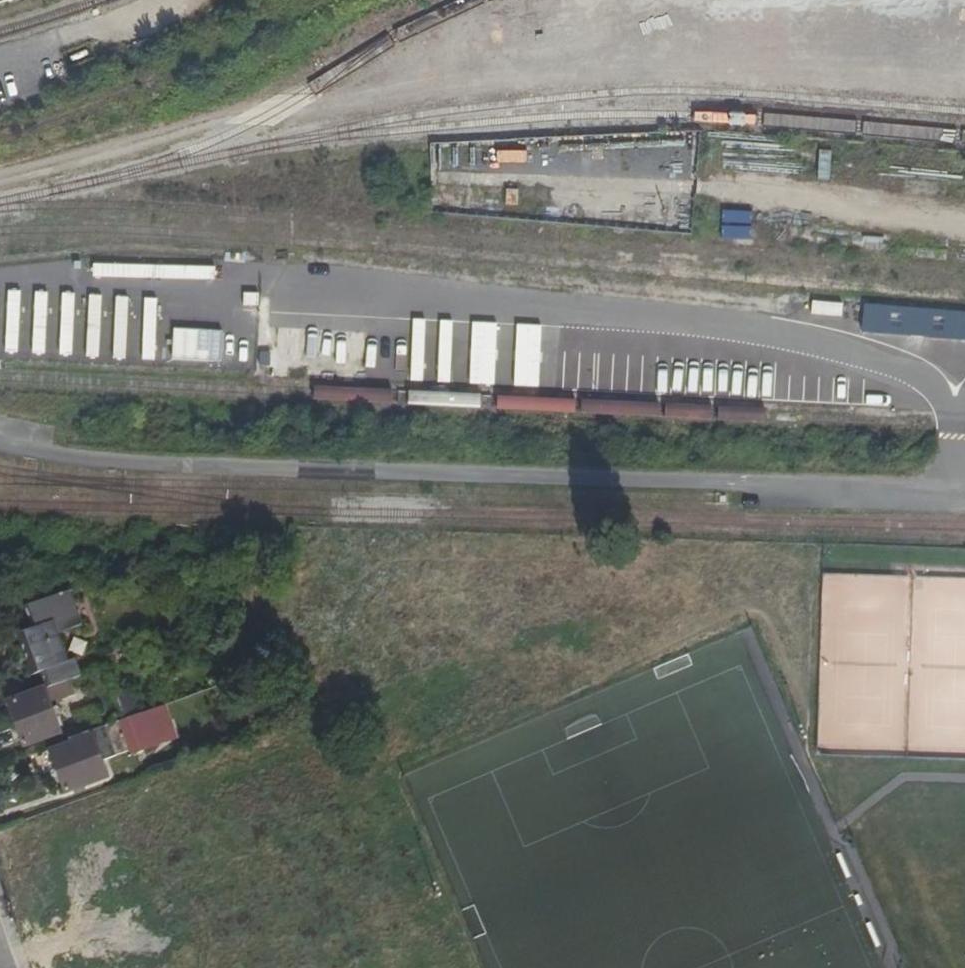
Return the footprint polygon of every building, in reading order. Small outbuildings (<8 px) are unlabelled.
[(530,148),(497,153),(500,173),(533,168),(530,148)] [(550,204),(551,190),(521,189),(521,203),(550,204)] [(176,330),(175,360),(223,363),(224,332),(176,330)] [(748,423),(912,432),(913,413),(749,405),(748,423)] [(67,593),(22,610),(33,641),(18,647),(29,678),(39,674),(64,666),(53,635),(79,626),(67,593)] [(64,666),(39,674),(46,691),(81,678),(75,661),(64,666)] [(43,692),(23,698),(25,703),(14,707),(20,724),(13,726),(20,746),(57,733),(43,692)] [(122,721),(65,742),(67,746),(49,753),(64,795),(107,779),(101,763),(151,745),(148,737),(163,732),(154,709),(147,712),(122,721)]
